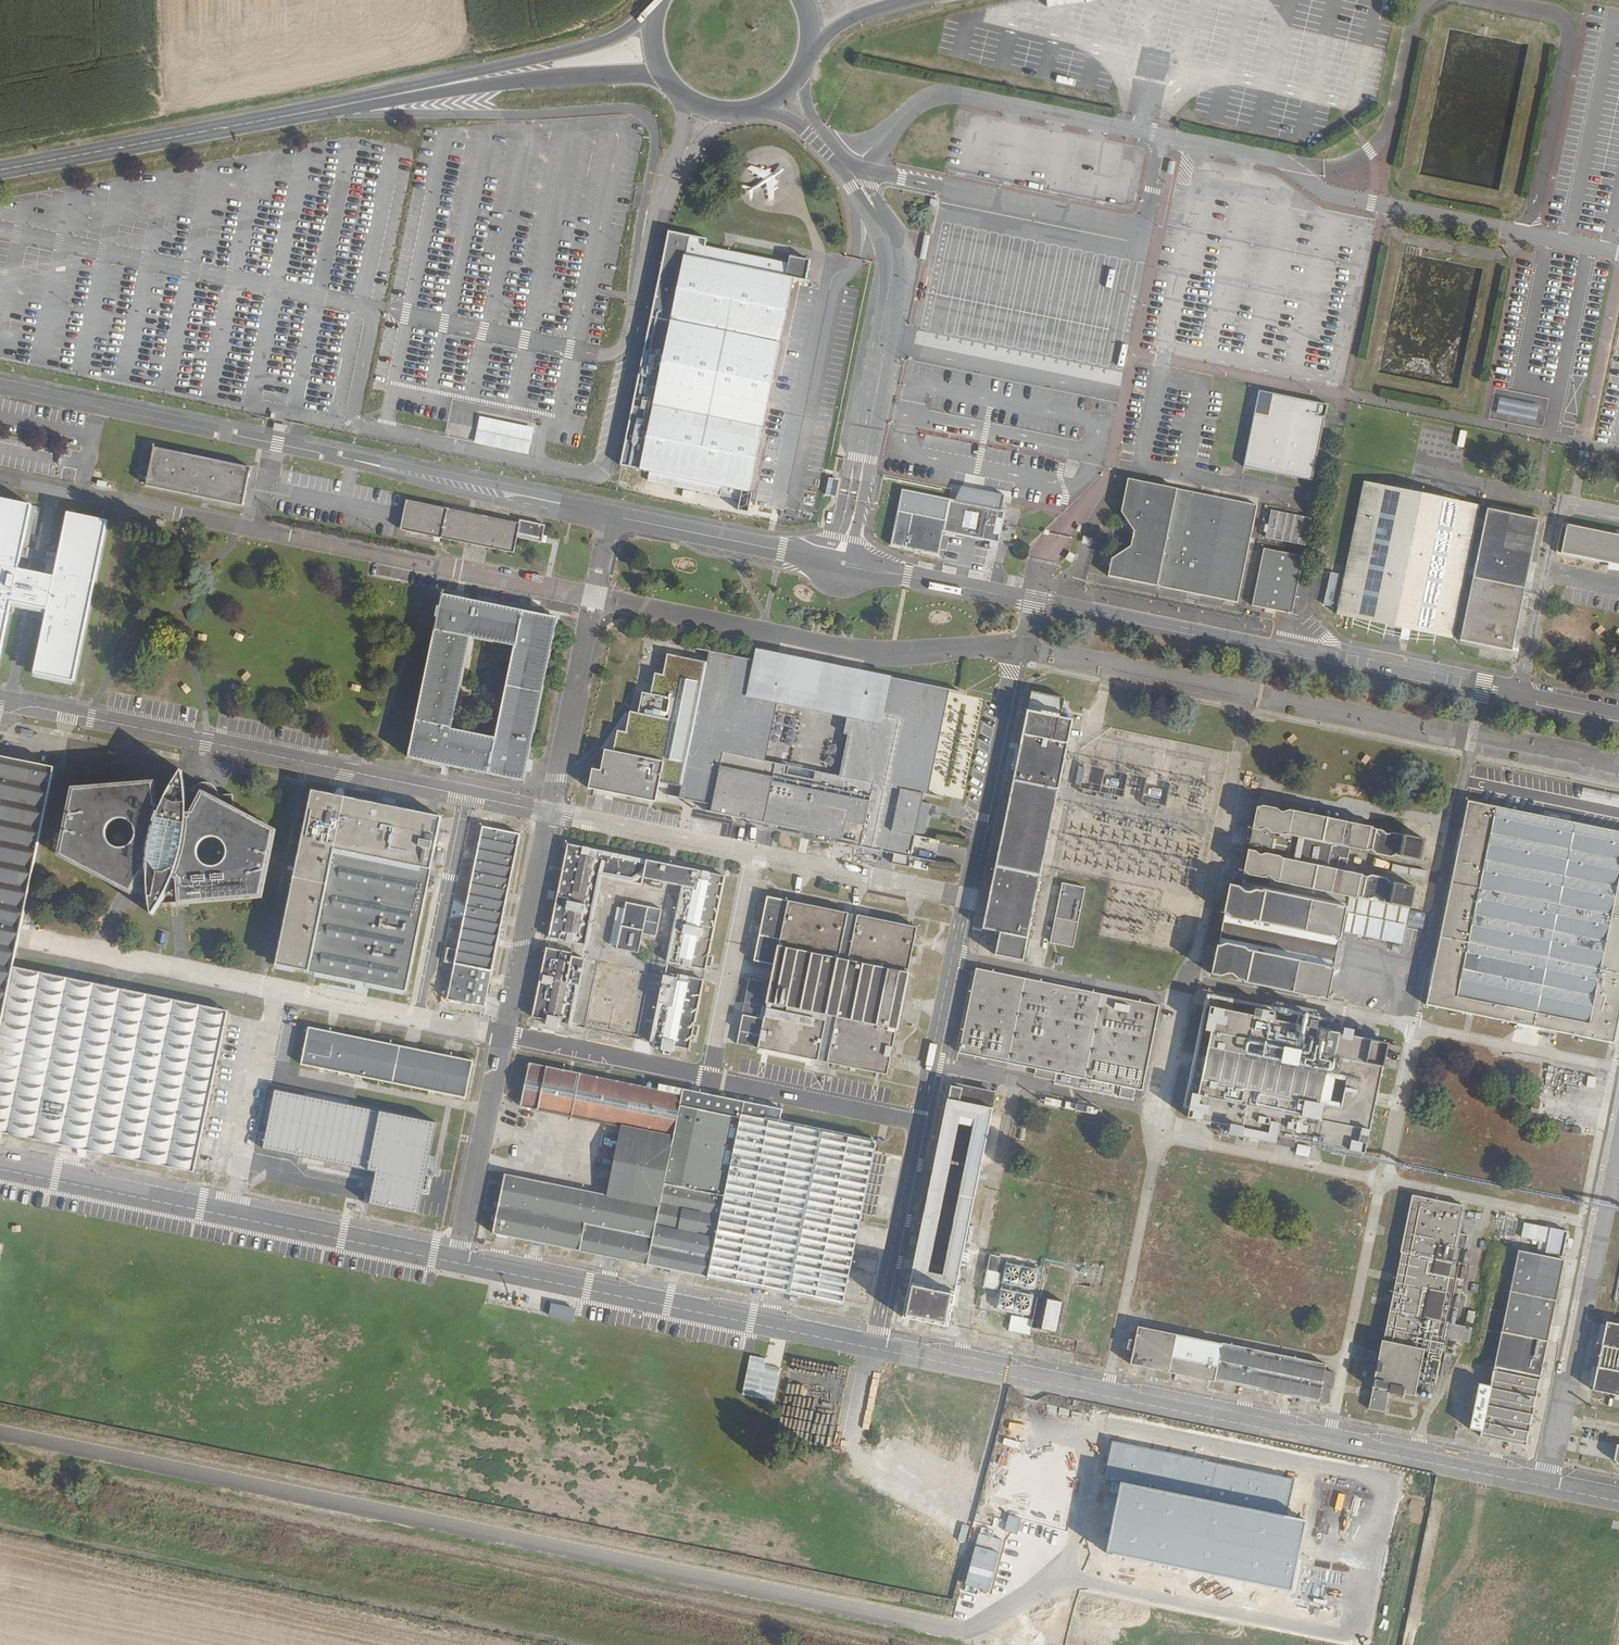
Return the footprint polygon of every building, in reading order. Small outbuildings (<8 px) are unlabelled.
[(790,255),(788,263),(688,242),(641,469),(649,471),(647,481),(738,500),(736,509),(748,512),(753,492),(749,491),(792,278),(796,278),(799,258),(790,255)] [(1331,397),(1262,381),(1242,468),(1311,484),(1331,397)] [(533,427),(480,416),(478,429),(475,442),(528,453),(533,427)] [(154,447),(153,452),(250,472),(251,467),(154,447)] [(153,452),(145,485),(243,506),(250,472),(153,452)] [(1108,576),(1221,599),(1235,602),(1256,505),(1184,491),(1128,478),(1121,511),(1134,530),(1131,545),(1112,558),(1108,576)] [(1363,481),(1335,613),(1451,637),(1464,571),(1471,573),(1458,639),(1511,650),(1538,519),(1363,481)] [(834,486),(826,484),(824,495),(832,496),(834,486)] [(406,499),(405,504),(544,533),(545,524),(520,519),(520,522),(406,499)] [(946,520),(913,513),(906,547),(939,554),(944,531),(999,542),(1005,510),(950,499),(946,520)] [(10,607),(46,614),(33,677),(72,686),(106,526),(67,518),(53,581),(17,573),(30,510),(0,503),(0,654),(10,607)] [(544,533),(405,504),(400,529),(514,552),(517,538),(542,542),(544,533)] [(1306,547),(1312,519),(1271,510),(1265,539),(1306,547)] [(1555,551),(1618,564),(1618,535),(1561,523),(1555,551)] [(1261,548),(1249,605),(1289,614),(1301,555),(1261,548)] [(1077,556),(1070,552),(1065,558),(1073,563),(1077,556)] [(1325,603),(1332,605),(1338,576),(1330,574),(1325,603)] [(444,593),(442,593),(440,606),(438,606),(435,617),(437,617),(434,631),(436,631),(412,758),(524,782),(555,629),(546,617),(443,595),(444,593)] [(949,692),(755,651),(753,662),(733,755),(873,784),(922,794),(927,796),(949,692)] [(722,753),(733,755),(753,662),(708,653),(706,665),(680,787),(678,798),(711,805),(722,753)] [(680,787),(706,665),(667,656),(662,677),(654,675),(650,696),(642,694),(637,715),(629,713),(625,734),(616,733),(612,753),(604,751),(599,773),(591,771),(587,790),(654,804),(659,782),(680,787)] [(1065,698),(1032,691),(983,929),(1000,933),(995,956),(1024,961),(1043,867),(1060,783),(1073,720),(1061,717),(1065,698)] [(1245,752),(1242,766),(1259,769),(1262,755),(1245,752)] [(861,844),(873,784),(733,755),(722,753),(711,805),(709,812),(861,844)] [(0,755),(0,1024),(12,965),(51,766),(0,755)] [(143,869),(146,870),(146,879),(147,896),(150,911),(159,898),(166,883),(170,875),(176,877),(179,903),(257,897),(261,898),(276,828),(199,789),(187,811),(184,811),(184,804),(183,787),(180,768),(169,785),(162,799),(158,808),(153,808),(151,780),(72,787),(58,854),(131,891),(143,869)] [(1501,800),(1614,822),(1618,796),(1618,790),(1508,768),(1501,800)] [(930,805),(920,803),(922,794),(873,784),(861,844),(860,847),(908,857),(913,837),(914,831),(924,833),(930,805)] [(441,817),(312,790),(276,965),(406,992),(441,817)] [(1428,1004),(1615,1042),(1618,1020),(1618,831),(1469,801),(1456,866),(1428,1004)] [(1281,811),(1278,808),(1264,805),(1260,807),(1258,806),(1254,821),(1253,828),(1261,829),(1264,827),(1268,828),(1271,832),(1285,835),(1287,834),(1289,834),(1294,810),(1289,809),(1281,811)] [(1373,828),(1373,827),(1294,810),(1289,834),(1351,847),(1368,851),(1369,849),(1373,828)] [(520,834),(483,827),(458,950),(448,948),(445,962),(455,965),(448,1000),(485,1008),(520,834)] [(1253,828),(1248,850),(1256,851),(1259,855),(1262,855),(1267,853),(1281,856),(1282,858),(1284,858),(1289,834),(1287,834),(1285,835),(1271,832),(1268,828),(1264,827),(1261,829),(1253,828)] [(1401,834),(1394,832),(1387,834),(1384,831),(1376,829),(1373,828),(1369,849),(1372,850),(1376,854),(1391,857),(1397,855),(1420,860),(1425,839),(1401,834)] [(1351,847),(1289,834),(1284,858),(1346,871),(1351,847)] [(913,837),(908,857),(933,862),(937,842),(913,837)] [(725,876),(567,844),(548,938),(588,946),(602,877),(642,885),(643,878),(682,886),(667,962),(706,970),(709,956),(725,876)] [(1250,875),(1264,878),(1267,876),(1274,881),(1279,882),(1284,858),(1282,858),(1281,856),(1267,853),(1262,855),(1259,855),(1256,851),(1248,850),(1244,872),(1247,872),(1250,875)] [(1349,896),(1358,898),(1359,897),(1363,876),(1363,875),(1346,871),(1284,858),(1279,882),(1349,896)] [(1394,862),(1391,869),(1404,875),(1407,869),(1394,862)] [(1411,867),(1410,875),(1425,877),(1426,870),(1411,867)] [(1374,897),(1380,901),(1410,908),(1415,886),(1391,882),(1386,878),(1372,875),(1366,877),(1363,876),(1359,897),(1370,899),(1374,897)] [(1085,888),(1063,883),(1051,943),(1073,947),(1085,888)] [(1263,891),(1257,890),(1250,893),(1244,892),(1240,887),(1230,885),(1224,913),(1227,914),(1232,919),(1251,922),(1254,920),(1260,921),(1266,891),(1264,890),(1263,891)] [(1346,907),(1266,891),(1260,921),(1340,937),(1341,931),(1346,907)] [(1346,907),(1341,931),(1403,944),(1410,908),(1380,901),(1374,897),(1370,899),(1359,897),(1358,898),(1349,896),(1346,907)] [(849,913),(767,897),(754,961),(774,965),(771,985),(750,980),(737,1044),(818,1061),(825,1026),(835,1027),(827,1063),(887,1076),(896,1032),(898,1032),(911,973),(908,973),(917,928),(858,915),(848,961),(839,959),(849,913)] [(662,909),(627,903),(625,910),(617,947),(617,949),(638,953),(642,935),(656,937),(662,909)] [(617,947),(625,910),(618,908),(610,945),(617,947)] [(1424,928),(1426,912),(1410,910),(1408,926),(1424,928)] [(858,915),(849,913),(839,959),(848,961),(858,915)] [(1227,914),(1224,913),(1218,945),(1221,946),(1227,943),(1246,947),(1248,951),(1253,952),(1334,968),(1340,937),(1259,921),(1254,920),(1251,923),(1232,920),(1227,914)] [(1233,974),(1239,979),(1245,980),(1245,982),(1247,982),(1248,979),(1253,952),(1248,951),(1246,947),(1227,943),(1221,946),(1218,945),(1212,973),(1221,975),(1228,973),(1233,974)] [(572,953),(547,948),(533,1018),(544,1020),(553,1021),(552,1026),(559,1028),(560,1023),(572,1026),(585,959),(571,957),(572,953)] [(1334,968),(1253,952),(1248,979),(1247,982),(1328,998),(1334,968)] [(651,973),(598,962),(585,1024),(638,1035),(651,973)] [(12,965),(0,1024),(0,1132),(190,1171),(224,1009),(12,965)] [(1160,1006),(977,969),(959,1054),(1142,1091),(1160,1006)] [(678,978),(664,976),(651,1042),(662,1045),(661,1049),(674,1051),(675,1047),(689,1050),(692,1036),(697,1037),(699,1026),(695,1025),(703,981),(678,976),(678,978)] [(1211,1029),(1198,1091),(1193,1090),(1187,1116),(1229,1125),(1228,1133),(1275,1143),(1277,1135),(1365,1153),(1384,1065),(1399,1068),(1404,1045),(1388,1042),(1389,1041),(1352,1033),(1354,1026),(1344,1024),(1343,1031),(1317,1026),(1318,1019),(1310,1017),(1308,1024),(1273,1017),(1275,1010),(1255,1006),(1254,1013),(1211,1004),(1206,1028),(1211,1029)] [(818,1061),(827,1063),(835,1027),(825,1026),(818,1061)] [(473,1061),(308,1028),(301,1065),(466,1098),(473,1061)] [(683,1095),(530,1064),(520,1107),(621,1127),(608,1195),(505,1175),(493,1234),(843,1307),(876,1143),(769,1121),(772,1108),(684,1089),(683,1095)] [(957,1083),(956,1087),(950,1086),(947,1099),(993,1108),(996,1091),(957,1083)] [(262,1148),(368,1169),(379,1112),(274,1091),(262,1148)] [(993,1108),(947,1099),(902,1318),(948,1328),(993,1108)] [(417,1213),(435,1123),(379,1112),(368,1169),(376,1171),(369,1204),(417,1213)] [(1463,1206),(1413,1195),(1370,1409),(1386,1412),(1390,1390),(1416,1396),(1425,1349),(1434,1351),(1436,1351),(1439,1336),(1469,1343),(1472,1328),(1440,1321),(1455,1249),(1464,1251),(1467,1236),(1458,1234),(1463,1206)] [(1524,1223),(1521,1238),(1540,1242),(1538,1252),(1562,1257),(1567,1231),(1524,1223)] [(1481,1385),(1472,1429),(1482,1432),(1482,1437),(1527,1447),(1534,1409),(1563,1260),(1519,1251),(1492,1386),(1481,1385)] [(1001,1258),(990,1255),(984,1288),(997,1290),(1000,1275),(997,1274),(1001,1258)] [(1038,1270),(1006,1263),(1001,1284),(1035,1291),(1038,1270)] [(1033,1295),(1000,1289),(995,1310),(1029,1316),(1033,1295)] [(1032,1319),(1031,1326),(1038,1327),(1044,1298),(1036,1297),(1032,1319)] [(1063,1301),(1048,1298),(1042,1328),(1057,1331),(1063,1301)] [(552,1303),(549,1316),(573,1321),(576,1308),(552,1303)] [(1466,1321),(1473,1323),(1474,1320),(1475,1312),(1468,1311),(1466,1321)] [(1012,1315),(1009,1330),(1029,1334),(1031,1326),(1032,1319),(1012,1315)] [(1589,1391),(1618,1397),(1618,1398),(1618,1325),(1603,1323),(1589,1391)] [(1134,1330),(1126,1367),(1211,1384),(1212,1382),(1324,1405),(1331,1373),(1322,1371),(1323,1365),(1219,1344),(1218,1347),(1134,1330)] [(766,1359),(750,1356),(742,1394),(758,1398),(764,1368),(766,1359)] [(764,1368),(758,1398),(774,1401),(780,1371),(764,1368)] [(1119,1483),(1286,1516),(1294,1478),(1114,1442),(1106,1481),(1119,1483)] [(1119,1483),(1106,1551),(1291,1587),(1305,1520),(1286,1516),(1119,1483)] [(1021,1519),(1009,1515),(1005,1530),(1017,1533),(1021,1519)] [(969,1525),(962,1524),(958,1540),(965,1542),(969,1525)] [(980,1534),(992,1537),(994,1531),(982,1528),(980,1534)] [(980,1534),(979,1534),(965,1584),(990,1591),(1004,1540),(992,1537),(980,1534)]
